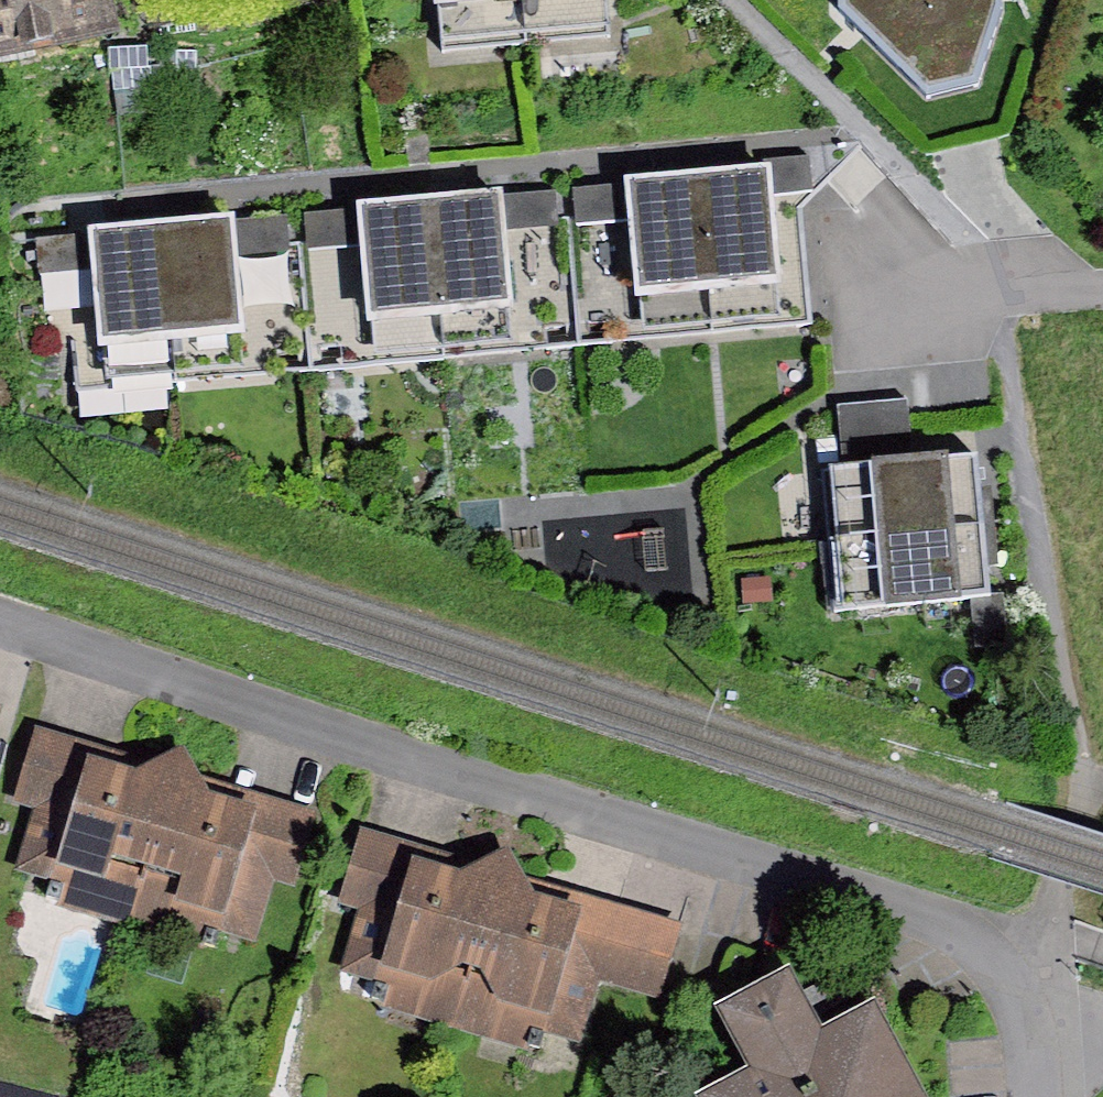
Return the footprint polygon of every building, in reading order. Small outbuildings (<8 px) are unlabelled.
[(121,42),(114,0),(0,0),(0,63),(121,42)] [(443,53),(534,44),(529,0),(438,0),(443,53)] [(534,44),(615,35),(612,0),(529,0),(534,44)] [(839,14),(930,103),(981,92),(1004,8),(1003,0),(839,0),(839,14)] [(766,174),(698,179),(711,336),(786,330),(776,202),(815,199),(811,157),(765,161),(766,174)] [(698,179),(571,190),(575,226),(632,221),(642,337),(711,336),(698,179)] [(557,192),(433,204),(448,358),(517,351),(505,234),(561,229),(557,192)] [(433,204),(305,217),(309,251),(360,245),(374,366),(448,358),(433,204)] [(285,218),(162,230),(177,386),(250,379),(238,259),(289,255),(285,218)] [(162,230),(37,243),(40,277),(93,272),(105,393),(177,386),(162,230)] [(362,270),(319,272),(320,303),(364,301),(362,270)] [(838,409),(843,473),(911,467),(906,404),(838,409)] [(834,473),(841,545),(983,531),(976,460),(911,467),(843,473),(834,473)] [(983,531),(841,545),(848,612),(989,597),(983,531)] [(768,578),(742,581),(745,606),(770,603),(768,578)] [(54,876),(88,764),(93,747),(36,730),(14,802),(33,808),(14,870),(52,882),(54,876)] [(132,776),(88,764),(54,876),(73,882),(67,903),(135,922),(182,748),(132,776)] [(208,797),(182,748),(135,922),(200,939),(204,921),(220,926),(252,810),(208,797)] [(255,798),(252,810),(220,926),(218,933),(256,943),(273,881),(296,887),(317,814),(255,798)] [(380,981),(414,868),(419,851),(362,834),(340,906),(359,912),(340,974),(378,986),(380,981)] [(458,880),(414,868),(380,981),(399,986),(393,1008),(461,1026),(508,853),(458,880)] [(534,902),(508,853),(461,1026),(526,1043),(531,1026),(546,1030),(578,914),(534,902)] [(582,902),(578,914),(546,1030),(544,1037),(583,1048),(600,987),(660,1003),(680,930),(582,902)] [(729,1016),(762,1079),(729,1096),(935,1096),(890,1012),(837,1040),(803,977),(729,1016)]
